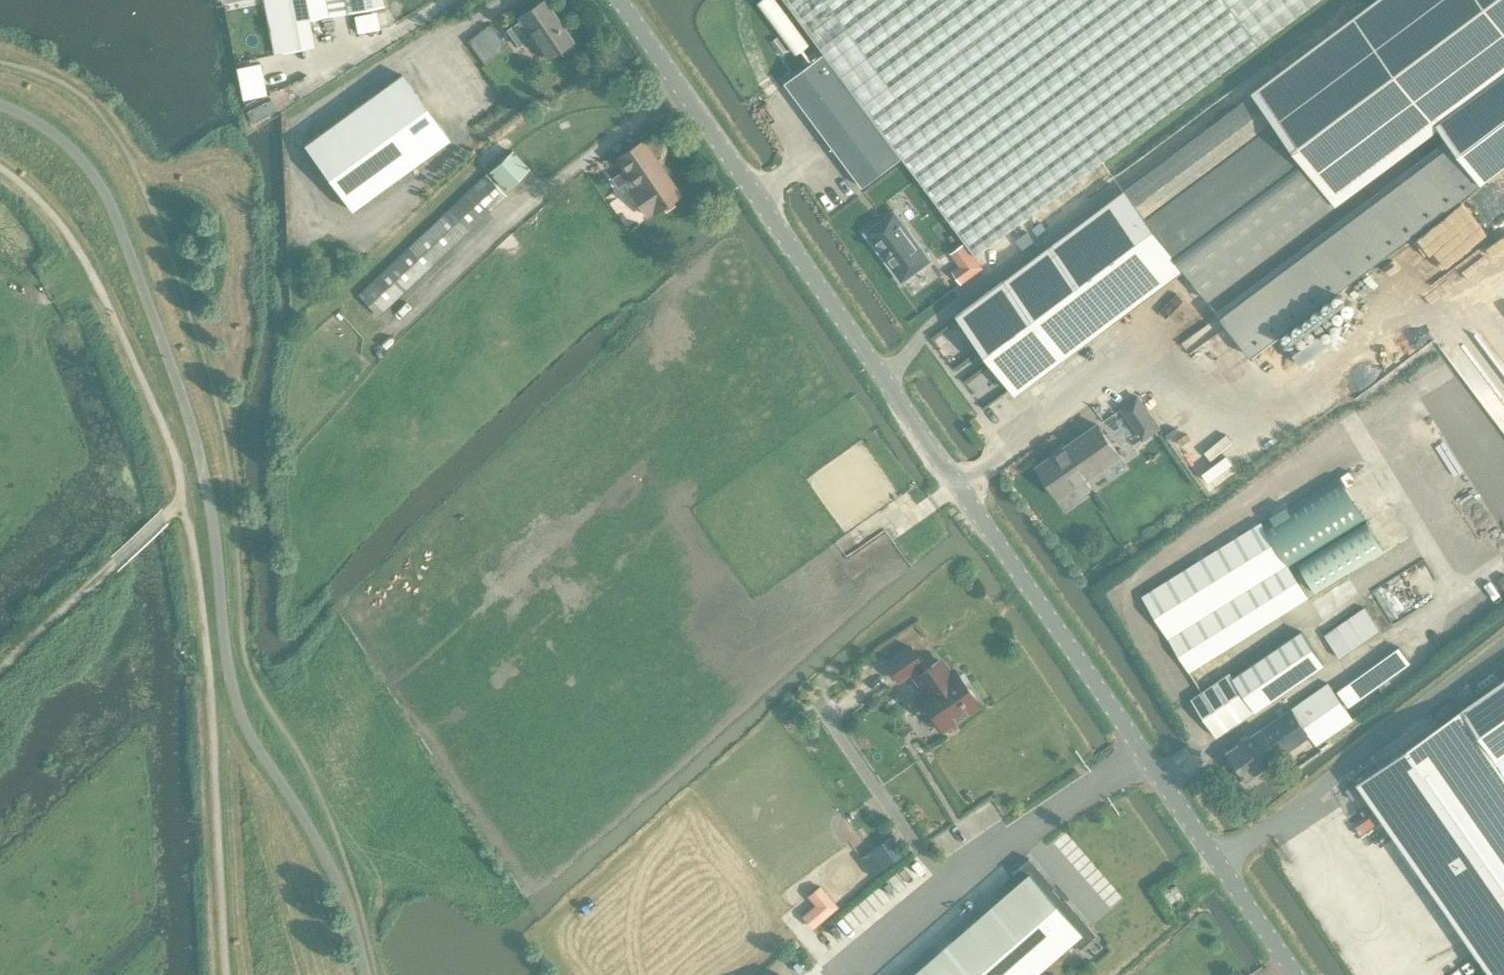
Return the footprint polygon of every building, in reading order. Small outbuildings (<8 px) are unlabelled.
[(328,16),(328,15),(325,0),(282,0),(272,2),(281,52),(301,49),(296,22),(328,16)] [(328,15),(384,5),(383,0),(325,0),(328,15)] [(574,41),(546,0),(543,0),(517,17),(520,21),(506,30),(517,47),(531,37),(547,60),(574,41)] [(824,54),(902,158),(976,256),(1321,0),(784,0),(824,54)] [(1127,190),(1173,252),(1184,267),(1209,300),(1338,203),(1438,127),(1439,126),(1453,145),(1222,317),(1250,356),(1482,183),(1503,167),(1503,0),(1375,0),(1252,92),(1254,94),(1127,190)] [(484,64),(506,47),(490,25),(468,41),(484,64)] [(902,158),(824,54),(786,83),(863,187),(902,158)] [(618,84),(626,79),(617,66),(610,71),(618,84)] [(352,212),(450,141),(402,76),(305,147),(352,212)] [(625,170),(612,179),(618,188),(631,179),(635,185),(627,190),(646,216),(653,211),(654,213),(681,195),(673,184),(643,141),(617,159),(625,170)] [(506,189),(528,169),(512,151),(489,171),(506,189)] [(487,174),(477,182),(359,294),(378,314),(506,195),(487,174)] [(1173,252),(1127,190),(959,315),(1017,393),(1113,322),(1101,305),(1173,252)] [(901,282),(931,260),(896,212),(866,234),(901,282)] [(1086,479),(1120,455),(1099,424),(1070,444),(1065,442),(1053,451),(1053,456),(1038,467),(1060,498),(1070,491),(1077,501),(1093,489),(1086,479)] [(1339,475),(1262,523),(1289,567),(1366,518),(1339,475)] [(1314,590),(1383,548),(1366,521),(1298,563),(1314,590)] [(1289,567),(1262,523),(1144,596),(1190,671),(1308,598),(1289,567)] [(1347,577),(1308,604),(1326,629),(1365,602),(1347,577)] [(1380,630),(1364,607),(1325,634),(1341,657),(1380,630)] [(1231,673),(1192,700),(1217,737),(1256,710),(1257,711),(1289,688),(1307,675),(1323,664),(1300,632),(1234,676),(1231,673)] [(974,693),(971,689),(967,687),(955,671),(949,675),(939,660),(925,670),(920,664),(922,663),(911,646),(886,664),(897,680),(913,669),(917,675),(916,676),(926,691),(919,696),(941,728),(978,703),(974,698),(974,693)] [(1399,647),(1339,690),(1349,705),(1378,684),(1379,685),(1410,663),(1399,647)] [(1357,782),(1492,974),(1503,974),(1503,679),(1357,782)] [(1329,683),(1292,709),(1310,736),(1316,744),(1353,719),(1329,683)] [(1292,709),(1229,752),(1247,779),(1310,736),(1292,709)] [(1019,880),(911,974),(1033,974),(1072,941),(1079,949),(1080,948),(1078,946),(1093,934),(1095,936),(1096,935),(1063,898),(1061,900),(1051,889),(1054,887),(1028,858),(1027,859),(1029,860),(1015,873),(1013,871),(1012,872),(1019,880)]
